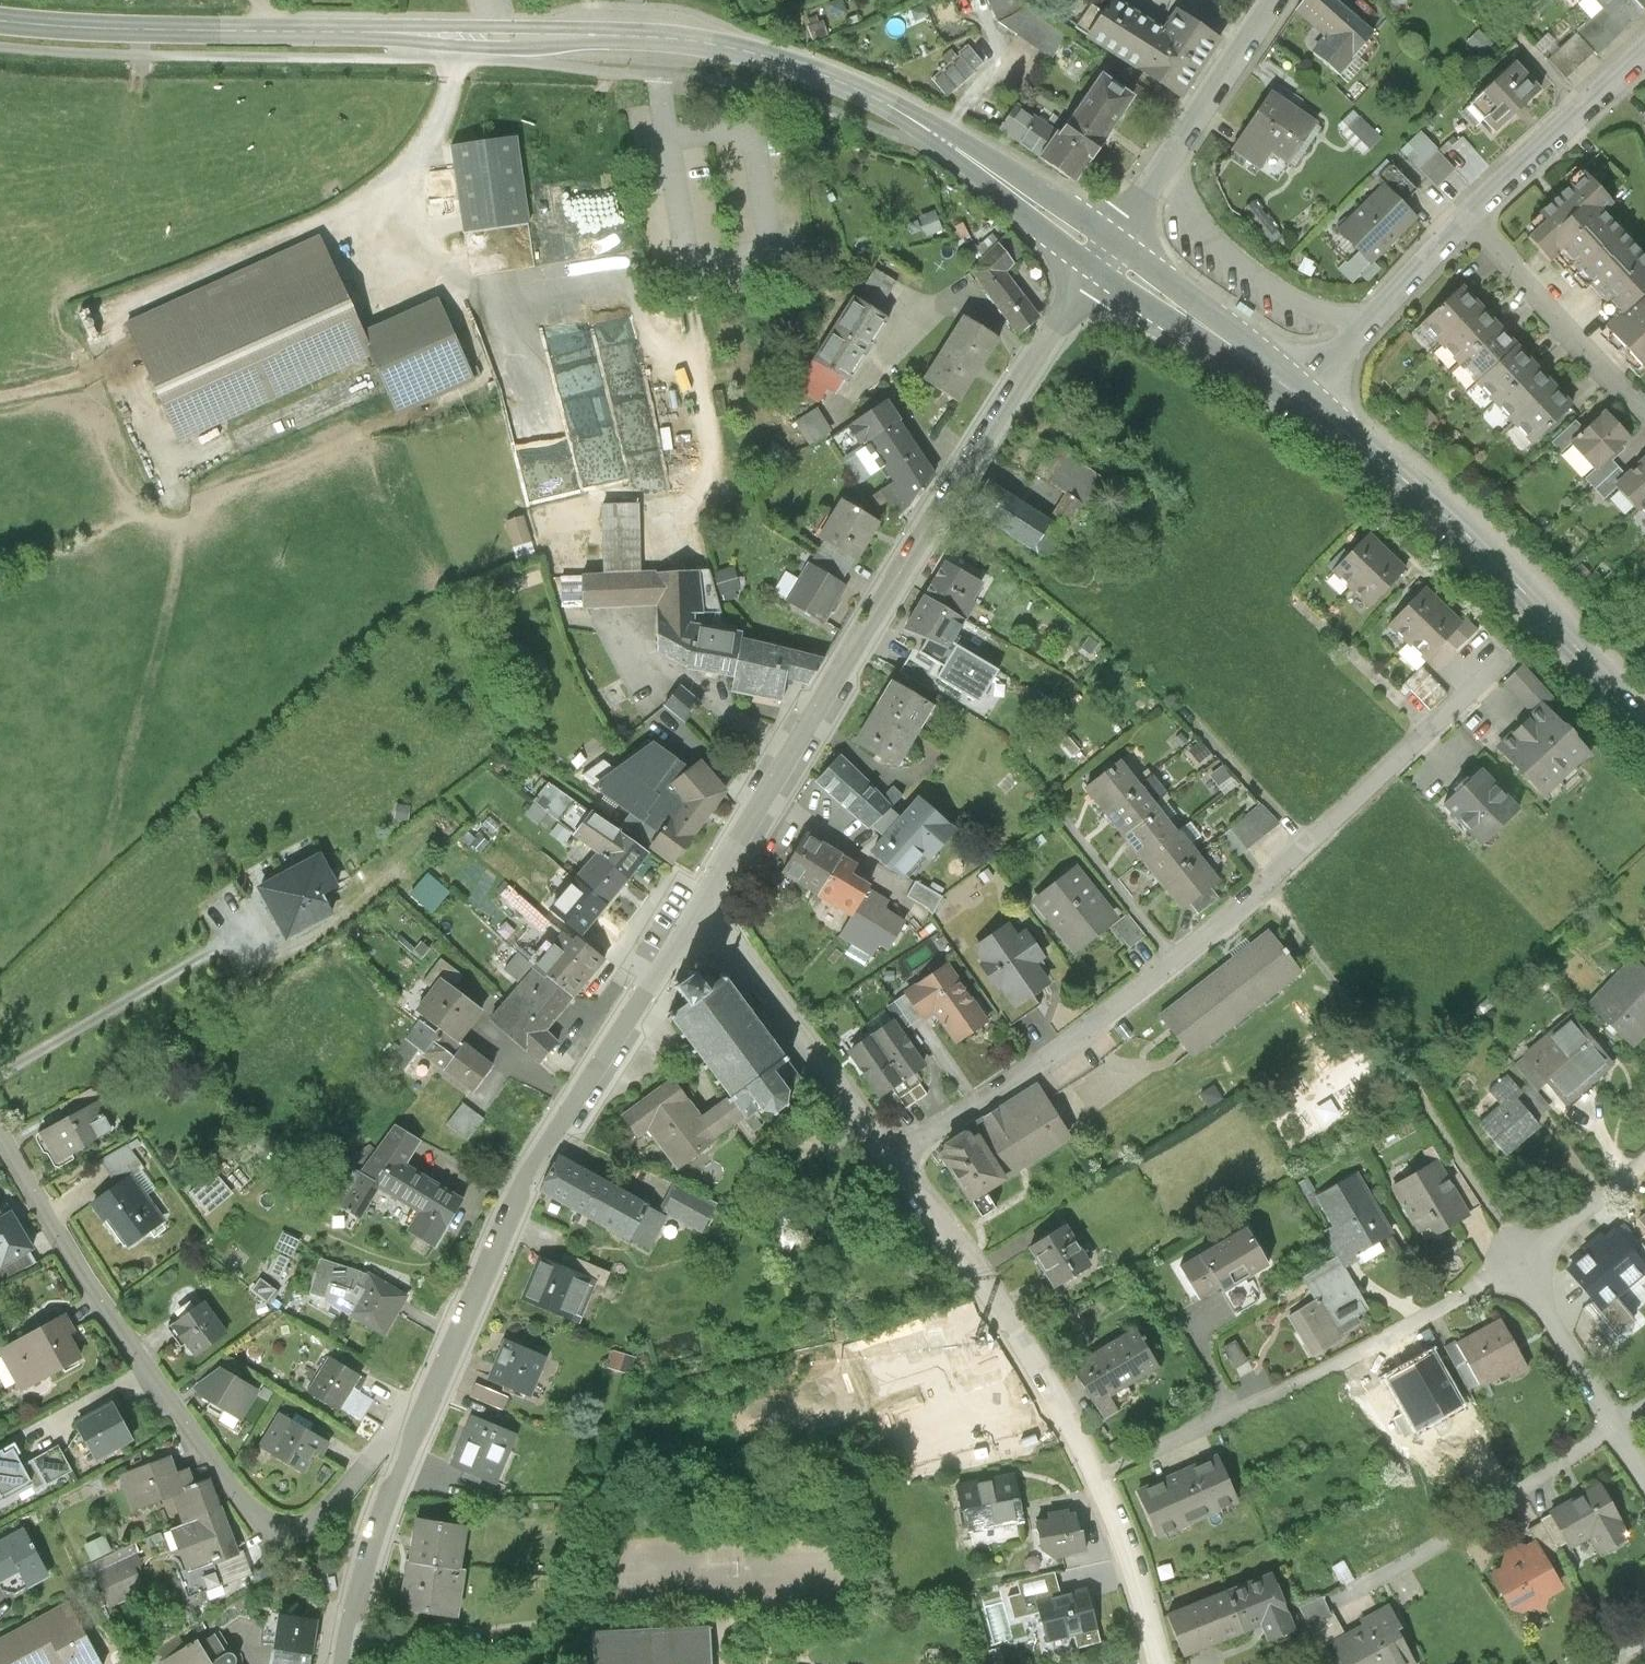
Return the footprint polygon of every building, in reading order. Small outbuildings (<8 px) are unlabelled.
[(1163,9),(1149,0),(1095,0),(1083,19),(1135,52),(1163,9)] [(1163,9),(1135,52),(1183,83),(1223,20),(1192,0),(1169,0),(1163,9)] [(1324,19),(1312,33),(1340,58),(1380,15),(1364,0),(1303,0),(1324,19)] [(1549,31),(1569,52),(1625,0),(1583,0),(1549,31)] [(1518,38),(1466,85),(1490,111),(1542,63),(1518,38)] [(965,56),(971,71),(986,65),(977,44),(948,55),(951,62),(965,56)] [(1096,134),(1133,73),(1091,47),(1053,108),(1089,129),(1096,134)] [(937,75),(952,93),(974,76),(959,57),(937,75)] [(1272,70),(1237,128),(1262,143),(1274,124),(1290,134),(1314,95),(1272,70)] [(1089,129),(1053,108),(1037,134),(1073,155),(1089,129)] [(1357,108),(1340,126),(1368,153),(1385,135),(1357,108)] [(1459,134),(1444,147),(1429,131),(1407,150),(1440,185),(1476,152),(1459,134)] [(513,132),(451,142),(464,229),(526,219),(513,132)] [(1377,158),(1335,202),(1371,236),(1413,192),(1377,158)] [(1562,254),(1574,267),(1613,230),(1600,216),(1610,207),(1584,179),(1523,237),(1550,265),(1562,254)] [(544,248),(572,247),(571,224),(542,225),(544,248)] [(1613,230),(1574,267),(1620,316),(1644,293),(1644,264),(1613,230)] [(322,239),(123,329),(177,448),(375,358),(362,328),(322,239)] [(1001,246),(969,270),(1021,336),(1042,319),(1005,272),(1015,264),(1001,246)] [(1360,280),(1375,260),(1360,249),(1345,269),(1360,280)] [(899,283),(875,268),(858,298),(853,295),(805,375),(838,395),(846,383),(851,386),(891,318),(881,312),(899,283)] [(1414,323),(1431,343),(1472,307),(1455,287),(1414,323)] [(1620,316),(1607,329),(1644,370),(1644,293),(1620,316)] [(472,383),(436,298),(362,328),(375,358),(402,411),(472,383)] [(1431,343),(1449,363),(1490,326),(1472,307),(1431,343)] [(998,337),(963,316),(925,382),(960,402),(998,337)] [(1507,346),(1490,326),(1449,363),(1466,382),(1507,346)] [(1466,382),(1484,402),(1525,366),(1507,346),(1466,382)] [(1484,402),(1501,422),(1543,386),(1525,366),(1484,402)] [(302,405),(309,420),(379,388),(372,372),(302,405)] [(1560,406),(1543,386),(1501,422),(1519,442),(1560,406)] [(885,401),(829,441),(861,486),(884,469),(893,482),(881,490),(898,514),(943,482),(885,401)] [(1590,409),(1555,438),(1583,472),(1619,443),(1590,409)] [(1051,522),(994,486),(975,515),(1048,562),(1102,479),(1051,446),(1033,473),(1068,496),(1051,522)] [(1601,484),(1620,506),(1629,499),(1644,485),(1644,471),(1633,457),(1601,484)] [(1629,499),(1644,517),(1644,485),(1629,499)] [(843,501),(821,539),(854,558),(876,520),(843,501)] [(688,669),(696,625),(716,629),(718,616),(722,615),(718,596),(714,575),(713,571),(640,573),(637,504),(602,505),(605,574),(584,575),(584,577),(584,603),(585,608),(656,607),(658,653),(688,669)] [(523,517),(507,523),(520,562),(536,557),(523,517)] [(1352,589),(1385,553),(1365,535),(1332,571),(1352,589)] [(821,539),(806,564),(839,582),(854,558),(821,539)] [(1406,572),(1385,553),(1352,589),(1372,608),(1406,572)] [(924,601),(965,624),(976,603),(970,600),(980,581),(944,563),(924,601)] [(845,586),(839,582),(806,564),(792,587),(798,591),(791,603),(824,622),(845,586)] [(734,569),(714,575),(718,596),(740,589),(734,569)] [(584,603),(584,577),(562,577),(562,603),(584,603)] [(1407,644),(1442,607),(1423,590),(1389,627),(1407,644)] [(965,624),(924,601),(907,633),(953,657),(950,663),(971,674),(982,653),(956,640),(965,624)] [(1459,622),(1442,607),(1407,644),(1428,662),(1446,642),(1458,652),(1477,630),(1463,618),(1459,622)] [(736,680),(742,639),(743,635),(716,629),(696,625),(688,669),(736,680)] [(742,639),(736,680),(734,692),(778,700),(785,679),(806,684),(825,657),(742,639)] [(940,668),(909,649),(895,672),(926,690),(940,668)] [(1444,691),(1420,666),(1401,685),(1425,710),(1444,691)] [(1552,697),(1532,676),(1511,695),(1530,714),(1493,750),(1542,801),(1590,756),(1542,707),(1552,697)] [(876,715),(916,740),(935,709),(894,685),(876,715)] [(702,705),(678,687),(662,707),(686,725),(702,705)] [(916,740),(876,715),(857,745),(897,770),(916,740)] [(653,745),(594,788),(664,835),(651,849),(674,864),(724,792),(701,764),(689,772),(653,745)] [(819,783),(851,811),(873,787),(843,756),(819,783)] [(1085,788),(1104,813),(1139,785),(1120,761),(1085,788)] [(1520,809),(1479,770),(1468,781),(1464,777),(1453,789),(1456,791),(1442,806),(1479,842),(1490,831),(1495,835),(1520,809)] [(600,858),(634,884),(653,861),(554,782),(534,806),(600,858)] [(1104,813),(1124,837),(1158,810),(1139,785),(1104,813)] [(873,787),(851,811),(871,831),(874,828),(895,809),(873,787)] [(934,863),(960,830),(920,796),(902,817),(895,809),(874,828),(885,838),(873,854),(908,880),(927,857),(934,863)] [(1218,840),(1238,862),(1280,826),(1261,803),(1218,840)] [(1124,837),(1143,862),(1177,834),(1158,810),(1124,837)] [(285,875),(314,927),(336,914),(332,907),(380,880),(372,867),(393,856),(375,824),(285,875)] [(1143,862),(1162,887),(1196,859),(1177,834),(1143,862)] [(782,876),(851,918),(870,889),(852,879),(860,867),(807,835),(782,876)] [(634,884),(600,858),(577,886),(612,911),(634,884)] [(1215,883),(1196,859),(1162,887),(1181,912),(1187,907),(1209,888),(1215,883)] [(1073,953),(1108,924),(1131,951),(1147,937),(1127,914),(1115,924),(1093,899),(1097,896),(1075,870),(1039,900),(1053,917),(1047,922),(1073,953)] [(436,911),(452,893),(430,874),(414,892),(436,911)] [(938,910),(947,894),(919,880),(911,896),(938,910)] [(508,884),(499,895),(543,933),(552,922),(508,884)] [(612,911),(577,886),(554,914),(588,941),(612,911)] [(1217,899),(1209,888),(1187,907),(1194,917),(1217,899)] [(902,908),(870,889),(851,918),(846,927),(879,946),(902,908)] [(1007,925),(974,949),(986,964),(981,967),(998,991),(988,999),(1011,1030),(1042,1007),(1033,994),(1048,984),(1033,964),(1043,957),(1025,932),(1016,938),(1007,925)] [(1300,974),(1267,933),(1157,1021),(1190,1062),(1300,974)] [(565,936),(536,969),(573,1003),(607,965),(580,941),(576,945),(565,936)] [(545,1034),(573,1003),(536,969),(521,956),(505,974),(522,990),(490,1025),(540,1070),(561,1048),(545,1034)] [(458,1045),(461,1040),(484,1009),(456,988),(465,976),(440,958),(421,984),(432,992),(417,1012),(423,1017),(458,1045)] [(1611,987),(1644,1019),(1644,978),(1631,965),(1611,987)] [(947,968),(894,1005),(910,1028),(924,1019),(919,1011),(926,1006),(955,1048),(981,1029),(968,1010),(974,1006),(947,968)] [(723,976),(721,973),(718,975),(720,979),(716,982),(712,976),(705,975),(700,979),(695,971),(692,973),(690,969),(687,971),(689,974),(678,982),(676,979),(674,981),(677,984),(675,986),(687,1003),(673,1013),(671,1010),(668,1012),(670,1015),(667,1018),(669,1020),(672,1018),(683,1033),(680,1035),(682,1038),(685,1036),(695,1048),(692,1051),(694,1054),(697,1051),(706,1064),(703,1066),(705,1069),(708,1067),(718,1079),(715,1082),(717,1084),(720,1082),(730,1097),(727,1099),(730,1102),(733,1100),(744,1115),(755,1130),(778,1113),(776,1110),(784,1105),(787,1107),(789,1104),(786,1102),(786,1094),(790,1093),(789,1089),(785,1090),(785,1089),(798,1079),(785,1061),(788,1059),(786,1056),(783,1058),(772,1043),(775,1041),(773,1038),(770,1041),(761,1028),(764,1026),(762,1023),(759,1025),(749,1012),(752,1010),(750,1007),(747,1010),(738,997),(741,995),(739,992),(736,994),(725,979),(728,977),(726,974),(723,976)] [(1611,987),(1588,1012),(1632,1052),(1644,1038),(1644,1019),(1611,987)] [(1568,1016),(1512,1066),(1537,1094),(1541,1090),(1562,1113),(1614,1067),(1568,1016)] [(458,1045),(423,1017),(389,1062),(404,1073),(420,1052),(475,1093),(495,1066),(461,1040),(458,1045)] [(894,1021),(871,1038),(901,1081),(912,1074),(925,1065),(894,1021)] [(889,1090),(901,1081),(871,1038),(847,1054),(878,1097),(889,1090)] [(928,1097),(912,1074),(901,1081),(889,1090),(905,1113),(928,1097)] [(1479,1127),(1505,1156),(1539,1127),(1519,1103),(1524,1098),(1508,1078),(1489,1094),(1501,1108),(1479,1127)] [(730,1102),(727,1099),(701,1117),(672,1080),(623,1117),(638,1137),(648,1129),(678,1169),(717,1139),(714,1135),(744,1115),(733,1100),(730,1102)] [(36,1137),(56,1171),(109,1140),(98,1121),(104,1118),(99,1110),(115,1101),(104,1082),(56,1111),(62,1122),(36,1137)] [(1073,1148),(1036,1090),(927,1160),(964,1217),(1073,1148)] [(462,1104),(445,1125),(467,1143),(485,1121),(462,1104)] [(465,1201),(405,1165),(421,1139),(395,1123),(379,1151),(359,1139),(344,1163),(353,1168),(331,1203),(362,1221),(380,1191),(420,1215),(408,1234),(435,1251),(465,1201)] [(147,1171),(128,1145),(103,1162),(119,1185),(87,1207),(103,1230),(109,1226),(129,1254),(167,1227),(134,1180),(147,1171)] [(662,1206),(559,1147),(537,1185),(647,1247),(668,1209),(662,1206)] [(1471,1220),(1437,1163),(1388,1191),(1423,1249),(1471,1220)] [(1394,1239),(1357,1176),(1313,1201),(1329,1229),(1320,1234),(1341,1269),(1394,1239)] [(668,1209),(703,1229),(717,1205),(676,1182),(662,1206),(668,1209)] [(0,1212),(0,1260),(2,1264),(42,1240),(18,1201),(0,1212)] [(1637,1224),(1644,1233),(1644,1217),(1637,1224)] [(277,1248),(296,1257),(305,1237),(286,1228),(277,1248)] [(1088,1275),(1062,1234),(1024,1257),(1050,1299),(1088,1275)] [(1611,1236),(1562,1275),(1605,1329),(1624,1314),(1616,1304),(1644,1282),(1644,1279),(1611,1236)] [(1216,1300),(1218,1305),(1265,1279),(1242,1237),(1179,1272),(1199,1309),(1216,1300)] [(285,1278),(294,1257),(278,1250),(269,1271),(285,1278)] [(598,1273),(540,1251),(523,1294),(581,1317),(598,1273)] [(323,1255),(307,1292),(326,1300),(334,1284),(354,1293),(343,1316),(380,1332),(387,1316),(397,1320),(409,1294),(367,1275),(323,1255)] [(1339,1331),(1367,1315),(1341,1269),(1306,1289),(1314,1303),(1285,1320),(1310,1363),(1346,1343),(1339,1331)] [(202,1302),(166,1327),(189,1361),(226,1336),(202,1302)] [(0,1345),(0,1351),(22,1389),(92,1350),(67,1307),(0,1345)] [(1527,1378),(1498,1324),(1453,1348),(1483,1402),(1527,1378)] [(964,1373),(956,1357),(939,1328),(885,1358),(910,1403),(964,1373)] [(1158,1379),(1134,1335),(1068,1372),(1101,1430),(1119,1420),(1110,1405),(1158,1379)] [(547,1352),(500,1336),(487,1372),(534,1388),(547,1352)] [(956,1357),(964,1373),(969,1370),(982,1393),(943,1415),(956,1438),(1021,1401),(997,1358),(1004,1354),(994,1336),(956,1357)] [(1466,1414),(1432,1354),(1379,1383),(1413,1443),(1466,1414)] [(375,1399),(363,1391),(370,1379),(329,1355),(308,1391),(361,1423),(375,1399)] [(260,1390),(219,1367),(199,1401),(241,1424),(260,1390)] [(477,1397),(506,1408),(512,1393),(482,1382),(477,1397)] [(139,1433),(119,1396),(78,1418),(98,1455),(139,1433)] [(517,1430),(469,1410),(450,1457),(498,1477),(517,1430)] [(330,1441),(281,1413),(260,1449),(302,1473),(316,1451),(323,1455),(330,1441)] [(41,1480),(19,1439),(0,1450),(0,1503),(41,1480)] [(76,1469),(63,1443),(34,1457),(47,1483),(76,1469)] [(173,1494),(199,1479),(191,1462),(180,1466),(174,1450),(117,1473),(132,1511),(173,1494)] [(1239,1515),(1216,1461),(1130,1498),(1153,1551),(1239,1515)] [(1026,1518),(1014,1466),(955,1479),(967,1532),(1026,1518)] [(183,1518),(230,1504),(217,1472),(199,1479),(173,1494),(183,1518)] [(1600,1489),(1542,1522),(1565,1562),(1590,1547),(1600,1565),(1633,1546),(1600,1489)] [(1089,1552),(1078,1495),(1037,1503),(1047,1560),(1089,1552)] [(230,1504),(183,1518),(172,1522),(192,1570),(248,1548),(230,1504)] [(469,1517),(414,1509),(407,1552),(463,1560),(469,1517)] [(27,1521),(0,1536),(0,1581),(22,1569),(30,1584),(55,1569),(27,1521)] [(1564,1598),(1530,1543),(1481,1574),(1514,1628),(1564,1598)] [(456,1608),(463,1560),(407,1552),(400,1600),(456,1608)] [(1163,1623),(1178,1663),(1193,1663),(1261,1638),(1267,1655),(1295,1644),(1271,1582),(1163,1623)] [(1090,1583),(1038,1597),(1050,1639),(1101,1625),(1090,1583)] [(1316,1651),(1327,1646),(1341,1631),(1326,1598),(1297,1611),(1316,1651)] [(0,1642),(0,1663),(61,1663),(67,1660),(69,1663),(101,1663),(68,1605),(0,1642)] [(284,1607),(276,1663),(318,1663),(325,1613),(284,1607)] [(1341,1631),(1327,1646),(1335,1663),(1418,1663),(1392,1608),(1341,1631)] [(709,1620),(591,1626),(593,1663),(712,1663),(709,1620)] [(219,1624),(166,1659),(170,1663),(245,1663),(219,1624)]
